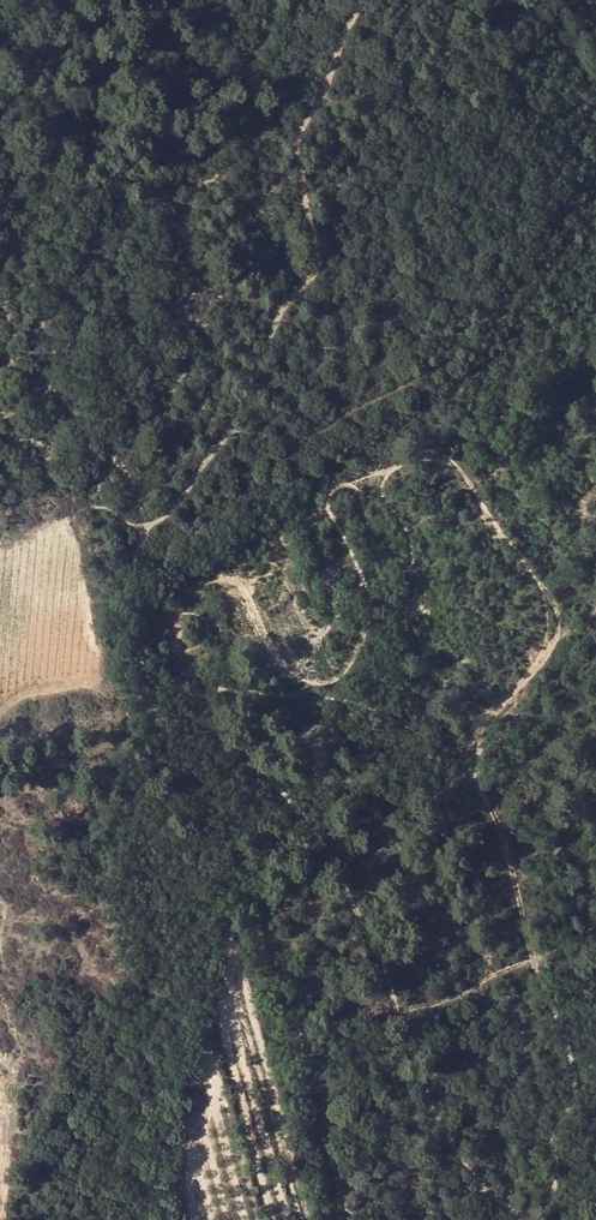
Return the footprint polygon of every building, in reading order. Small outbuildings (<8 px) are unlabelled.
[(546,830),(552,844),(559,841),(553,827),(546,830)]
